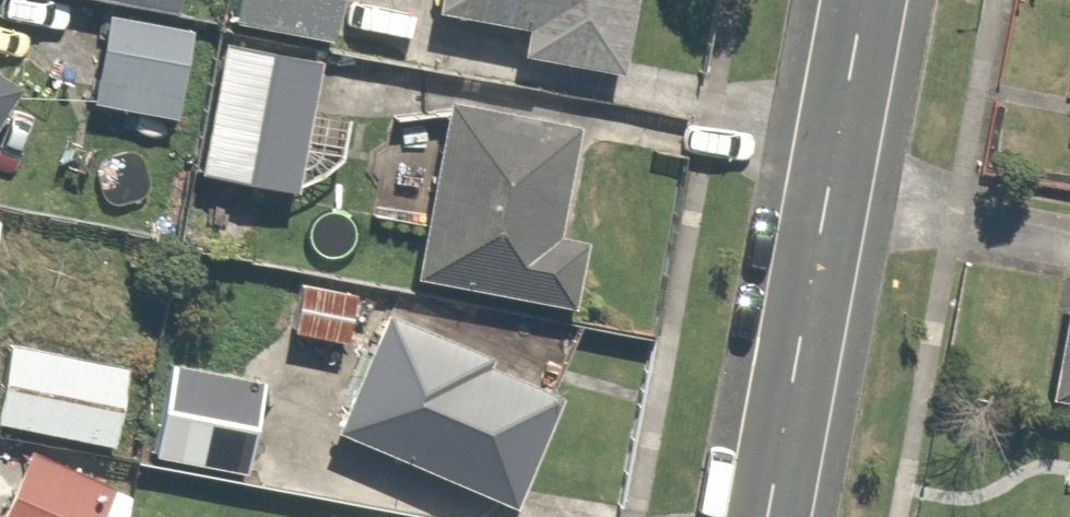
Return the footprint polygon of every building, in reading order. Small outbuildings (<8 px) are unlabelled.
[(323,35),(327,0),(217,0),(214,22),(323,35)] [(623,0),(429,0),(427,12),(518,27),(514,52),(612,68),(623,0)] [(192,20),(98,1),(80,96),(173,115),(192,20)] [(323,35),(214,22),(196,172),(305,185),(323,35)] [(0,78),(0,112),(16,88),(0,78)] [(549,228),(569,130),(443,105),(409,277),(564,307),(578,234),(549,228)] [(296,270),(283,327),(343,340),(356,283),(296,270)] [(1060,273),(1041,397),(1069,403),(1069,275),(1060,273)] [(503,504),(554,394),(382,314),(331,423),(503,504)] [(2,336),(0,345),(0,423),(116,443),(131,359),(2,336)] [(259,367),(163,353),(149,456),(245,469),(259,367)] [(110,473),(21,437),(0,490),(0,516),(92,516),(110,473)]
